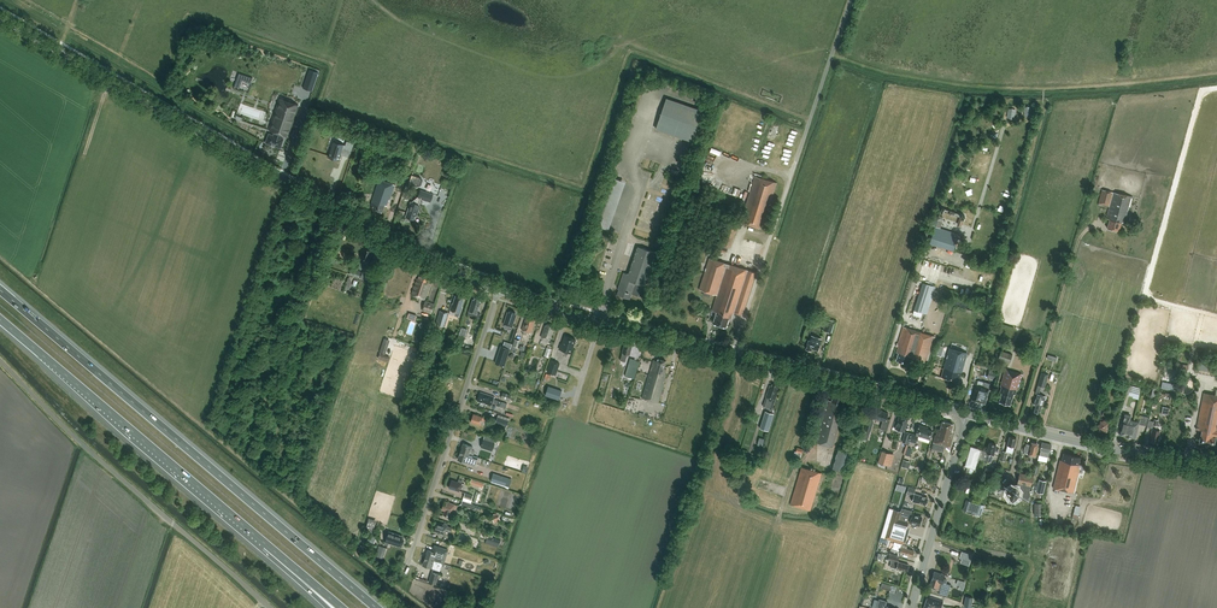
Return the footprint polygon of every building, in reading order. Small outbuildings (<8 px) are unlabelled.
[(309,69),(303,88),(312,91),(318,72),(309,69)] [(253,78),(239,73),(234,87),(239,89),(242,80),(251,83),(253,78)] [(666,97),(656,129),(693,141),(703,110),(666,97)] [(269,133),(266,143),(281,148),(284,138),(282,138),(283,135),(288,136),(299,105),(280,99),(270,130),(275,132),(274,135),(269,133)] [(332,140),(326,157),(337,160),(342,144),(332,140)] [(412,174),(409,183),(412,184),(412,185),(417,187),(421,185),(423,180),(420,176),(412,174)] [(755,176),(741,221),(763,229),(778,183),(755,176)] [(599,226),(609,229),(625,181),(615,177),(599,226)] [(395,185),(378,179),(370,205),(374,206),(373,209),(382,212),(385,205),(387,205),(388,200),(390,200),(395,185)] [(421,199),(431,202),(433,194),(421,190),(418,198),(416,203),(411,202),(406,217),(414,220),(415,215),(417,216),(420,205),(419,204),(421,199)] [(1127,216),(1133,196),(1113,192),(1103,190),(1099,204),(1109,206),(1106,218),(1110,219),(1108,227),(1119,230),(1121,222),(1125,223),(1127,216)] [(964,217),(965,214),(943,207),(939,218),(942,219),(945,211),(964,217)] [(729,218),(721,244),(728,246),(731,247),(740,222),(729,218)] [(930,243),(953,251),(958,236),(935,228),(930,243)] [(623,273),(623,275),(619,286),(620,287),(617,295),(630,299),(632,293),(644,298),(652,276),(648,275),(656,252),(638,246),(636,252),(629,274),(623,273)] [(365,259),(369,260),(372,250),(364,247),(362,253),(360,257),(361,257),(360,262),(364,263),(365,259)] [(713,323),(726,327),(729,317),(731,318),(733,312),(742,315),(756,272),(708,257),(708,259),(709,260),(699,289),(717,295),(712,311),(716,312),(713,323)] [(359,278),(361,271),(352,268),(350,275),(359,278)] [(428,288),(430,283),(428,283),(430,279),(427,278),(428,275),(423,274),(422,277),(420,276),(419,279),(417,279),(412,295),(424,299),(428,288)] [(345,290),(354,293),(355,291),(350,289),(351,286),(346,285),(345,290)] [(452,304),(450,309),(460,313),(462,307),(461,307),(464,298),(462,298),(463,297),(460,295),(458,295),(457,296),(456,296),(453,304),(452,304)] [(480,313),(477,312),(481,302),(479,301),(480,299),(475,298),(474,300),(473,299),(468,314),(476,317),(475,318),(478,319),(480,313)] [(431,314),(435,303),(425,300),(422,310),(422,311),(431,314)] [(440,311),(436,324),(445,326),(449,313),(440,311)] [(504,324),(505,324),(504,327),(507,328),(508,325),(512,327),(516,315),(514,314),(515,312),(510,311),(509,313),(508,312),(504,324)] [(522,330),(523,330),(522,333),(527,334),(527,332),(530,333),(535,319),(528,317),(528,319),(526,318),(522,330)] [(831,332),(834,323),(827,320),(826,320),(823,330),(831,332)] [(541,337),(550,340),(554,328),(552,328),(553,326),(548,324),(547,326),(545,325),(541,337)] [(992,324),(990,331),(998,334),(1000,327),(992,324)] [(910,357),(927,362),(935,336),(903,326),(897,346),(898,347),(897,352),(898,353),(896,360),(908,364),(910,357)] [(463,344),(465,336),(459,334),(456,345),(459,346),(460,344),(463,344)] [(820,344),(822,338),(811,335),(810,340),(808,340),(806,348),(811,350),(812,348),(818,350),(820,344)] [(576,339),(565,336),(562,344),(561,344),(559,349),(571,353),(574,345),(575,344),(576,341),(575,340),(576,339)] [(390,340),(384,338),(380,352),(385,354),(390,340)] [(627,354),(630,355),(632,345),(625,343),(622,353),(620,360),(625,362),(627,354)] [(509,350),(500,347),(494,364),(503,367),(509,350)] [(552,349),(547,347),(544,356),(549,358),(552,349)] [(949,348),(941,377),(958,381),(959,377),(960,377),(961,372),(962,372),(967,353),(949,348)] [(1001,350),(998,359),(1010,362),(1012,354),(1001,350)] [(390,357),(380,353),(378,358),(389,362),(390,357)] [(666,374),(665,374),(666,369),(664,368),(666,361),(658,359),(657,361),(653,360),(642,398),(658,403),(665,378),(666,374)] [(556,374),(560,363),(551,360),(547,372),(556,375),(556,374)] [(634,378),(638,365),(629,363),(625,376),(634,378)] [(1176,370),(1188,372),(1189,365),(1177,363),(1176,370)] [(990,369),(987,377),(995,379),(997,372),(990,369)] [(1022,374),(1014,371),(1005,369),(1001,386),(1002,387),(1000,392),(1002,393),(999,402),(1005,403),(1010,405),(1012,399),(1013,394),(1015,395),(1016,390),(1017,390),(1018,386),(1019,386),(1022,374)] [(503,383),(508,384),(509,382),(507,381),(508,378),(511,379),(512,374),(505,372),(503,383)] [(1045,387),(1049,374),(1042,372),(1041,372),(1038,385),(1045,387)] [(977,385),(972,400),(985,404),(989,388),(991,384),(984,382),(983,386),(977,385)] [(766,397),(763,406),(772,409),(775,400),(779,389),(777,388),(778,386),(772,384),(771,386),(770,385),(766,397)] [(549,386),(545,396),(559,400),(562,391),(549,386)] [(844,404),(842,404),(845,395),(834,392),(831,401),(828,400),(816,442),(834,448),(844,413),(842,413),(844,404)] [(496,405),(506,408),(507,403),(494,399),(494,397),(482,393),(482,395),(480,394),(478,399),(480,400),(479,401),(491,405),(492,402),(497,404),(496,405)] [(1204,393),(1196,429),(1202,430),(1201,435),(1201,434),(1199,442),(1214,445),(1216,436),(1216,395),(1204,393)] [(1044,401),(1044,400),(1045,400),(1046,400),(1046,397),(1045,396),(1046,396),(1038,394),(1037,398),(1036,398),(1036,399),(1034,404),(1036,405),(1034,412),(1039,413),(1041,407),(1043,407),(1044,401)] [(873,418),(886,421),(888,413),(880,410),(876,408),(873,418)] [(769,431),(774,413),(765,411),(760,428),(769,431)] [(482,421),(485,422),(486,418),(483,417),(473,414),(471,422),(481,425),(482,421)] [(1120,435),(1126,436),(1128,427),(1132,428),(1134,421),(1130,420),(1131,415),(1125,414),(1123,423),(1121,423),(1121,427),(1122,427),(1120,435)] [(1139,422),(1134,421),(1132,428),(1128,427),(1126,436),(1127,436),(1127,437),(1129,438),(1130,437),(1135,438),(1139,424),(1146,426),(1148,417),(1141,415),(1139,422)] [(498,417),(496,423),(507,426),(509,420),(498,417)] [(895,429),(904,431),(908,419),(899,417),(895,429)] [(1101,430),(1107,431),(1110,421),(1108,420),(1109,418),(1108,418),(1107,420),(1099,418),(1097,429),(1098,430),(1100,431),(1101,430)] [(871,431),(874,421),(867,419),(864,429),(871,431)] [(1152,428),(1153,428),(1153,425),(1157,426),(1158,420),(1155,419),(1154,421),(1149,420),(1147,427),(1152,428)] [(935,435),(933,442),(950,447),(952,440),(951,439),(952,433),(951,433),(953,424),(942,421),(940,430),(938,429),(936,435),(935,435)] [(929,443),(930,439),(933,431),(924,428),(924,426),(919,425),(916,435),(911,433),(909,440),(916,443),(917,439),(929,443)] [(1155,428),(1153,428),(1152,428),(1151,438),(1151,442),(1157,443),(1158,439),(1160,430),(1154,429),(1155,428)] [(867,440),(870,431),(864,429),(863,429),(861,438),(867,440)] [(902,442),(908,444),(911,433),(905,431),(902,442)] [(1010,436),(1006,451),(1008,452),(1012,453),(1016,438),(1010,436)] [(484,437),(481,447),(493,451),(496,441),(484,437)] [(987,453),(985,460),(991,462),(993,454),(993,455),(996,445),(989,442),(987,451),(986,453),(987,453)] [(1032,455),(1031,458),(1030,462),(1037,463),(1038,460),(1035,459),(1036,456),(1038,444),(1031,442),(1030,444),(1026,444),(1026,446),(1025,446),(1024,450),(1025,451),(1024,453),(1032,455)] [(1047,462),(1048,457),(1051,445),(1042,442),(1041,449),(1038,461),(1047,462)] [(463,444),(461,452),(473,456),(474,451),(472,450),(473,447),(463,444)] [(978,458),(985,460),(987,453),(986,453),(987,451),(981,449),(971,446),(968,454),(966,454),(965,458),(967,458),(965,466),(975,469),(978,458)] [(801,457),(803,449),(797,447),(796,451),(795,451),(794,455),(795,455),(794,458),(799,459),(800,456),(801,457)] [(844,466),(847,467),(852,451),(839,447),(833,467),(843,470),(844,466)] [(888,466),(891,454),(881,451),(878,463),(888,466)] [(461,452),(458,459),(476,465),(478,457),(473,456),(461,452)] [(1060,460),(1053,488),(1073,493),(1078,476),(1082,477),(1083,472),(1079,471),(1079,468),(1080,465),(1079,464),(1080,457),(1064,453),(1062,460),(1060,460)] [(911,462),(904,459),(902,466),(909,468),(911,462)] [(801,467),(790,504),(810,510),(822,473),(801,467)] [(1020,473),(1017,485),(1011,484),(1008,487),(1006,493),(1008,495),(1028,500),(1033,476),(1020,473)] [(493,474),(491,482),(509,488),(512,480),(493,474)] [(458,482),(452,480),(449,488),(459,491),(460,487),(463,488),(464,484),(462,483),(463,480),(459,479),(458,482)] [(1040,480),(1037,491),(1043,493),(1046,481),(1040,480)] [(923,495),(916,493),(913,493),(914,489),(908,487),(907,493),(914,495),(912,501),(918,503),(920,504),(921,503),(926,505),(928,498),(923,496),(923,495)] [(463,500),(471,503),(473,495),(465,492),(463,500)] [(981,516),(984,505),(966,499),(963,510),(981,516)] [(442,509),(445,510),(443,514),(451,516),(453,509),(456,510),(457,506),(455,505),(444,501),(442,509)] [(1034,515),(1043,515),(1043,503),(1034,503),(1034,515)] [(919,525),(920,524),(921,524),(921,522),(921,521),(922,517),(911,514),(912,511),(902,508),(901,511),(891,508),(885,527),(887,528),(885,538),(906,544),(906,545),(911,529),(909,528),(911,523),(919,525)] [(494,515),(491,516),(494,523),(501,521),(497,512),(493,514),(494,515)] [(369,520),(365,530),(373,533),(376,522),(369,520)] [(452,528),(448,526),(448,524),(444,523),(444,525),(437,523),(435,531),(445,534),(446,530),(451,532),(452,528)] [(475,534),(476,525),(468,524),(467,529),(469,529),(469,534),(475,534)] [(400,544),(402,545),(404,539),(402,538),(402,536),(388,532),(385,541),(386,542),(385,544),(388,545),(389,543),(396,545),(396,544),(400,545),(400,544)] [(489,533),(487,540),(499,545),(501,540),(492,537),(493,535),(489,533)] [(369,536),(367,543),(374,545),(376,538),(369,536)] [(893,542),(889,555),(897,557),(898,554),(904,555),(904,554),(912,556),(914,550),(905,548),(905,545),(893,542)] [(363,553),(366,548),(361,544),(357,549),(363,553)] [(387,547),(380,545),(377,557),(383,559),(387,547)] [(428,550),(426,556),(436,560),(444,563),(449,550),(435,545),(433,551),(428,550)] [(957,550),(949,554),(951,558),(959,555),(957,550)] [(961,552),(959,558),(962,558),(960,562),(969,565),(973,555),(962,551),(961,552)] [(890,567),(907,572),(909,565),(898,562),(899,558),(889,555),(888,559),(892,560),(890,567)] [(423,565),(433,568),(440,571),(443,563),(436,561),(436,560),(426,556),(423,565)] [(484,574),(491,577),(495,563),(489,561),(486,570),(484,574)] [(939,593),(947,596),(951,584),(943,582),(945,575),(935,571),(930,587),(940,590),(939,593)] [(432,572),(429,582),(431,583),(436,584),(439,574),(432,572)] [(964,606),(972,607),(973,597),(965,596),(964,606)] [(927,598),(925,604),(932,606),(933,604),(937,605),(937,604),(942,606),(943,601),(930,597),(929,599),(927,598)] [(886,606),(887,601),(879,599),(876,607),(894,607),(886,606)]
